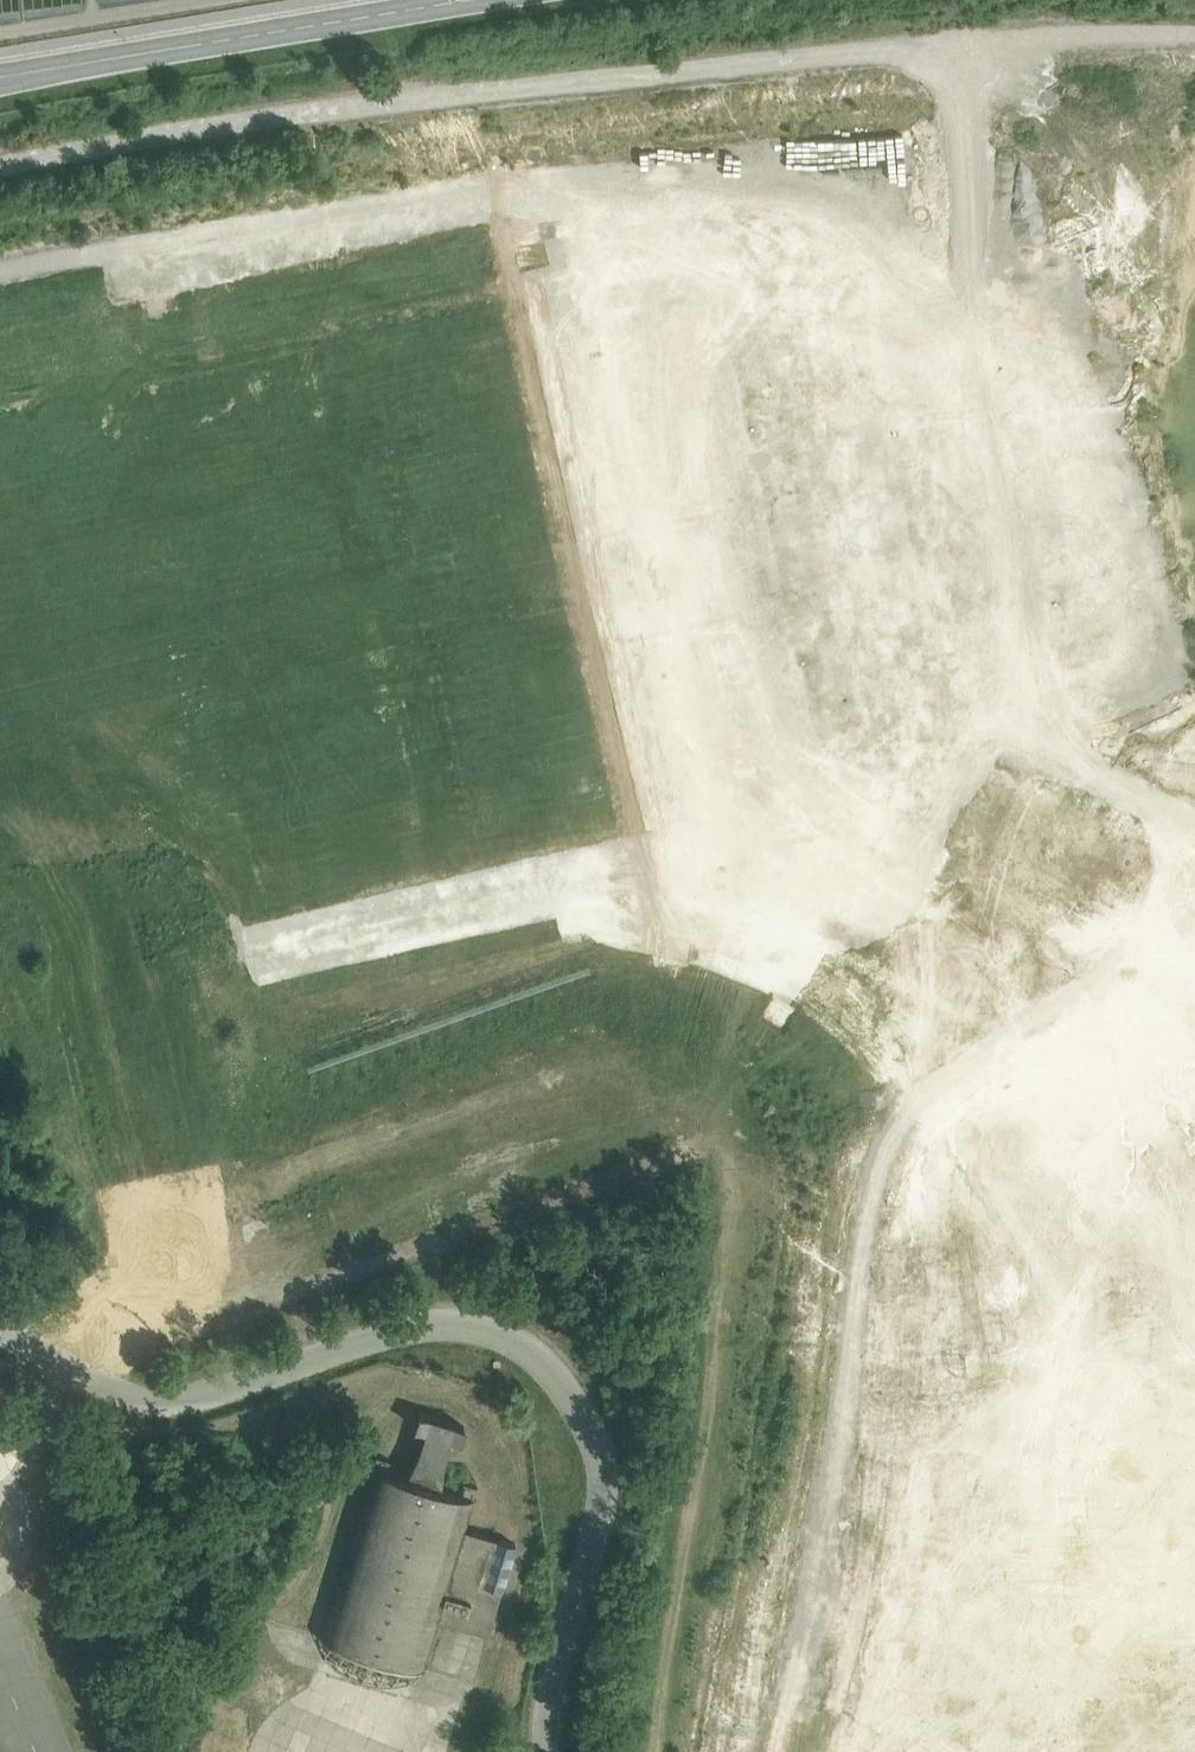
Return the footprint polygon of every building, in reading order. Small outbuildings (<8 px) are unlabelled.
[(406,1476),(387,1471),(390,1460),(377,1456),(373,1466),(371,1466),(319,1637),(424,1669),(440,1618),(489,1633),(515,1543),(467,1528),(476,1497),(474,1497),(477,1486),(464,1482),(460,1493),(441,1487),(445,1458),(451,1438),(459,1440),(464,1425),(421,1412),(416,1427),(424,1430),(418,1450),(406,1476)]
